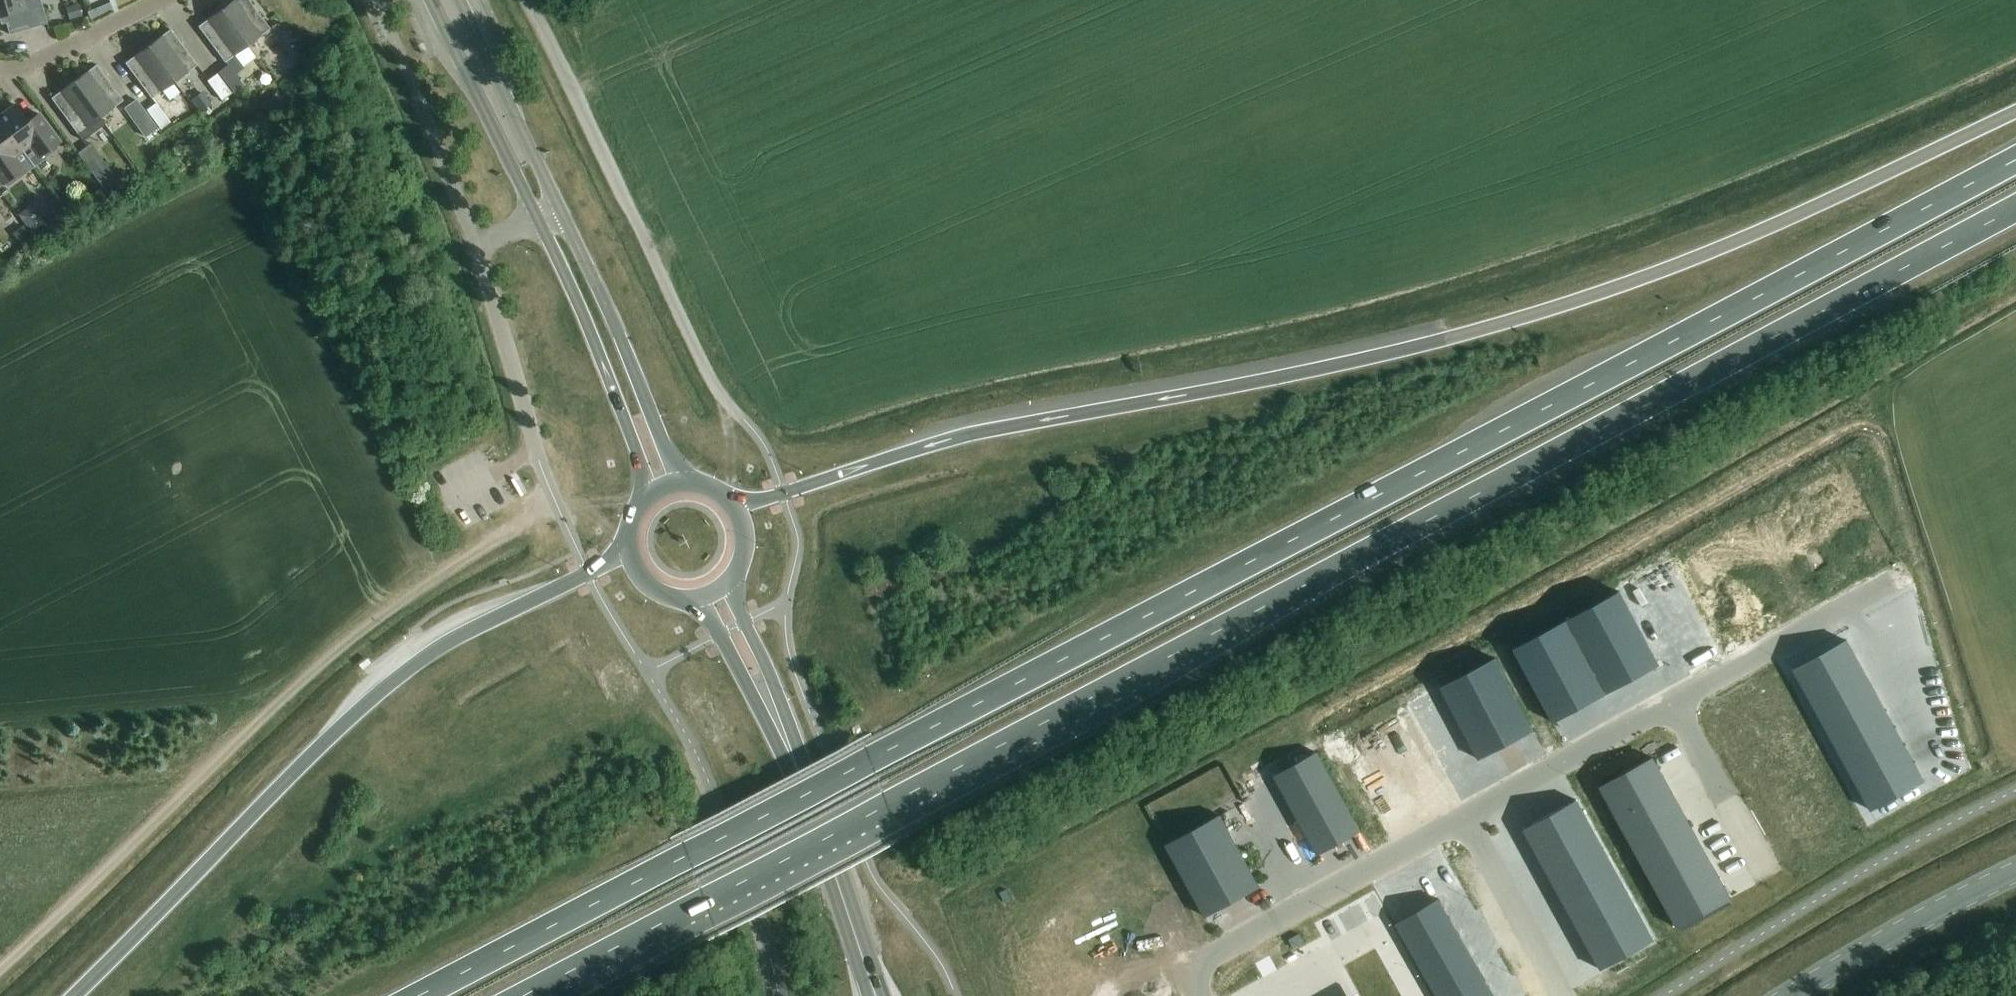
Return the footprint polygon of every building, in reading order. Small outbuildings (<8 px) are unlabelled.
[(4,16),(10,35),(47,24),(40,0),(24,0),(23,0),(0,0),(0,17),(4,16)] [(247,46),(270,30),(248,0),(235,0),(221,10),(247,46)] [(66,8),(70,21),(83,17),(79,5),(66,8)] [(247,46),(221,10),(198,27),(225,63),(228,67),(219,73),(233,92),(243,85),(235,76),(244,69),(234,56),(247,46)] [(170,30),(148,47),(174,83),(197,66),(170,30)] [(288,32),(281,37),(288,47),(295,42),(288,32)] [(174,83),(148,47),(125,64),(152,100),(174,83)] [(96,65),(74,82),(100,118),(123,101),(96,65)] [(207,82),(222,101),(231,94),(217,74),(207,82)] [(100,118),(74,82),(51,99),(78,135),(100,118)] [(204,93),(193,101),(202,113),(213,105),(204,93)] [(137,101),(125,109),(146,139),(159,130),(137,101)] [(157,104),(148,111),(162,130),(171,123),(157,104)] [(22,151),(28,147),(38,159),(49,151),(59,144),(38,115),(29,122),(16,105),(0,117),(0,121),(22,151)] [(0,121),(0,179),(4,185),(23,170),(14,158),(22,151),(0,121)] [(92,145),(78,155),(108,195),(121,185),(92,145)] [(80,202),(69,203),(71,217),(81,216),(80,202)] [(34,207),(21,216),(34,234),(46,225),(34,207)] [(24,227),(13,235),(21,245),(31,237),(24,227)] [(1513,649),(1552,719),(1657,661),(1619,591),(1513,649)] [(1846,641),(1793,670),(1871,810),(1923,782),(1846,641)] [(1478,760),(1534,731),(1495,659),(1440,688),(1478,760)] [(1275,776),(1317,854),(1361,831),(1318,752),(1275,776)] [(1653,758),(1600,787),(1678,929),(1731,899),(1653,758)] [(1567,805),(1515,835),(1594,974),(1646,945),(1567,805)] [(1166,845),(1205,916),(1260,886),(1220,814),(1166,845)] [(1390,930),(1428,995),(1485,995),(1434,906),(1390,930)]
